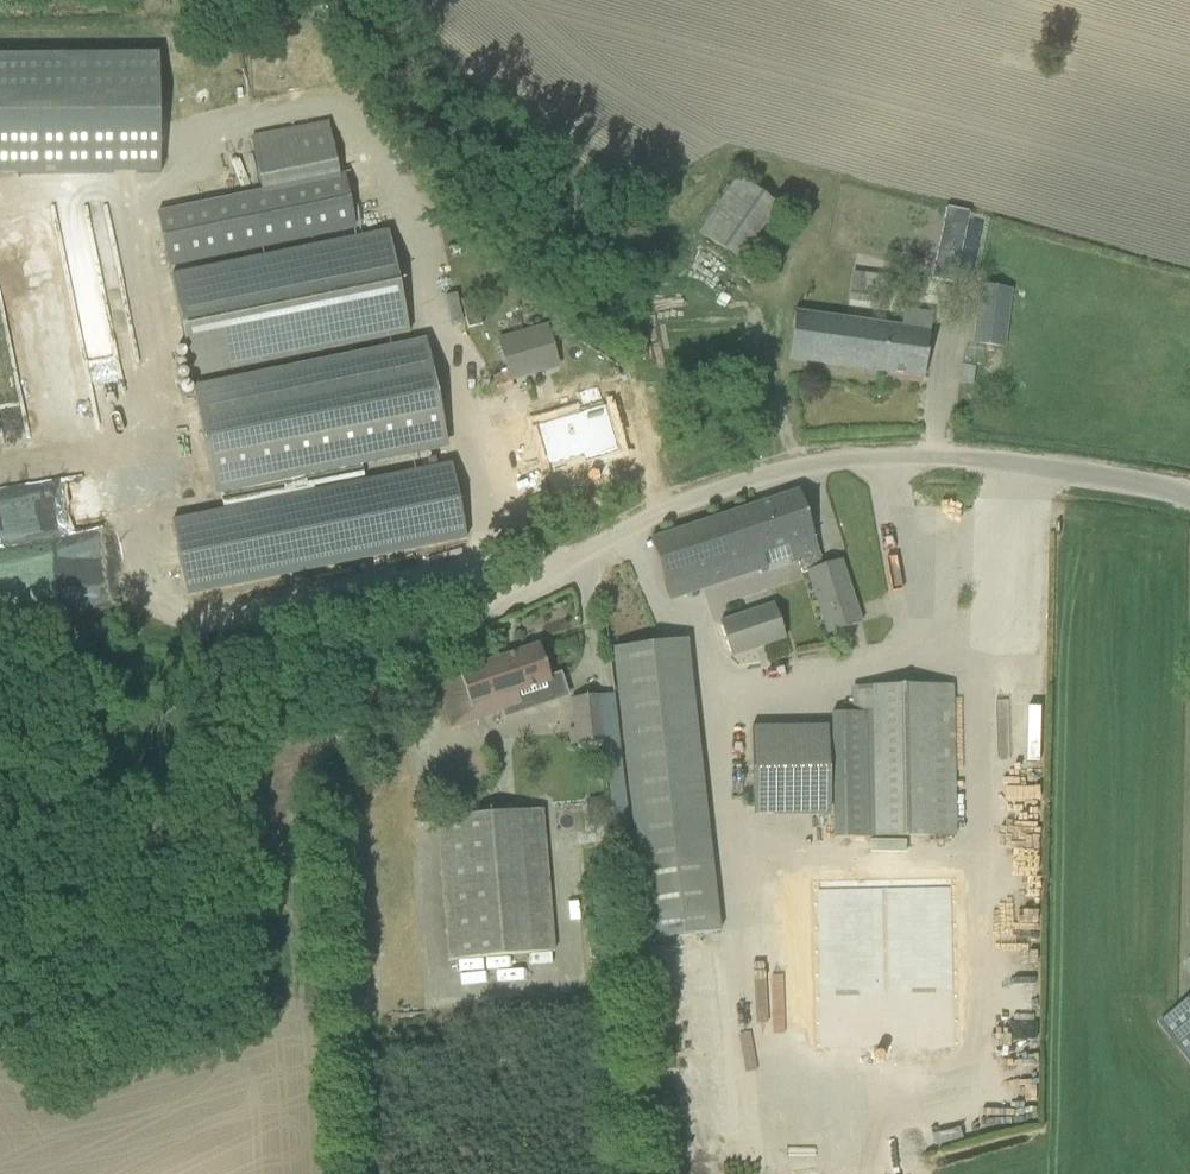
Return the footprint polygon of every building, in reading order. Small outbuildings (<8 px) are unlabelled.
[(0,58),(0,176),(158,175),(157,56),(0,58)] [(344,176),(156,215),(167,265),(354,226),(344,176)] [(738,177),(704,228),(743,253),(776,203),(738,177)] [(54,230),(9,238),(45,438),(95,430),(88,393),(83,394),(54,230)] [(408,334),(388,233),(170,277),(190,378),(408,334)] [(906,256),(903,268),(917,272),(920,260),(906,256)] [(852,273),(848,303),(882,307),(887,277),(852,273)] [(980,286),(973,344),(1004,348),(1012,290),(980,286)] [(905,312),(902,329),(795,314),(788,360),(923,379),(932,315),(905,312)] [(498,340),(507,373),(555,359),(546,327),(498,340)] [(215,491),(446,444),(425,345),(194,392),(215,491)] [(962,367),(960,385),(972,387),(974,369),(962,367)] [(29,434),(20,404),(0,409),(0,421),(5,440),(29,434)] [(604,408),(537,427),(548,466),(582,456),(584,462),(617,452),(604,408)] [(451,470),(171,527),(186,598),(465,541),(451,470)] [(840,561),(823,566),(798,492),(650,541),(669,601),(767,569),(766,566),(791,557),(793,565),(798,563),(802,575),(807,573),(827,635),(861,624),(840,561)] [(730,658),(784,640),(773,605),(719,623),(730,658)] [(718,932),(688,664),(686,641),(612,649),(646,940),(718,932)] [(555,695),(546,668),(539,645),(435,680),(452,731),(555,695)] [(963,828),(963,682),(852,682),(852,711),(852,722),(852,828),(963,828)] [(570,745),(604,741),(600,696),(571,699),(574,729),(568,730),(570,745)] [(852,828),(852,711),(828,711),(828,725),(828,812),(828,828),(852,828)] [(828,812),(828,725),(746,725),(746,812),(828,812)] [(588,825),(614,822),(611,796),(585,799),(588,825)] [(542,808),(449,811),(455,967),(548,963),(542,808)] [(908,879),(789,881),(792,1048),(911,1045),(908,879)] [(1159,1023),(1189,1062),(1189,999),(1159,1023)]
